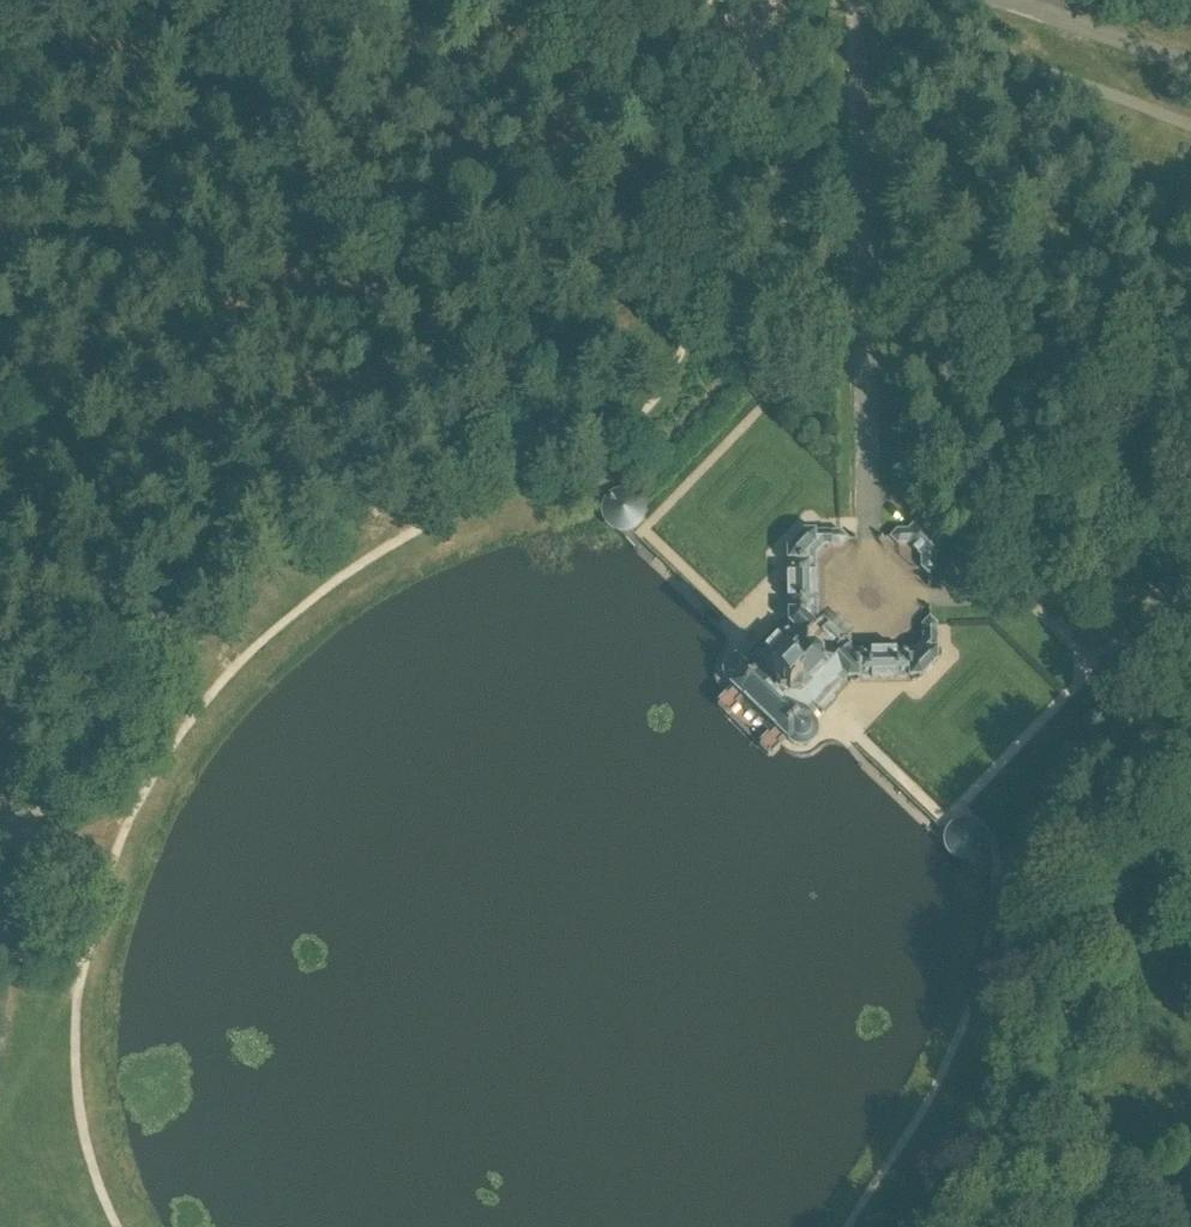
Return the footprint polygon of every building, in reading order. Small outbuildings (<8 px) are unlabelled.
[(602,505),(601,508),(601,510),(601,514),(602,516),(603,519),(605,521),(607,523),(610,528),(613,529),(616,531),(623,531),(633,531),(637,529),(640,527),(644,523),(645,519),(645,517),(646,510),(645,507),(645,505),(645,502),(644,501),(639,494),(631,491),(623,490),(608,496),(605,500),(604,502),(602,505)] [(897,529),(890,538),(896,546),(909,547),(919,556),(920,568),(928,575),(936,568),(936,555),(946,545),(919,519),(910,528),(897,529)] [(732,690),(718,705),(726,714),(731,709),(762,740),(758,744),(770,754),(783,742),(791,748),(793,748),(797,749),(802,749),(805,748),(808,746),(811,745),(813,743),(815,741),(817,737),(818,734),(818,731),(818,729),(818,725),(818,722),(814,716),(846,680),(921,677),(937,660),(936,623),(929,618),(921,625),(921,641),(910,650),(856,650),(854,642),(853,636),(851,632),(849,628),(843,621),(839,618),(835,617),(831,617),(828,617),(816,618),(814,562),(823,548),(840,547),(847,539),(840,532),(803,533),(786,551),(788,623),(792,629),(782,638),(778,635),(764,649),(766,653),(756,662),(753,659),(749,656),(746,655),(743,654),(737,655),(731,658),(729,659),(727,661),(725,664),(725,666),(724,670),(724,676),(724,677),(725,678),(727,683),(732,690)] [(944,835),(943,838),(944,842),(944,845),(948,854),(954,859),(957,861),(968,862),(974,860),(978,858),(981,856),(985,851),(987,848),(988,844),(988,838),(987,835),(987,833),(984,827),(981,823),(966,818),(960,820),(957,821),(952,823),(949,825),(947,828),(945,830),(944,835)]
